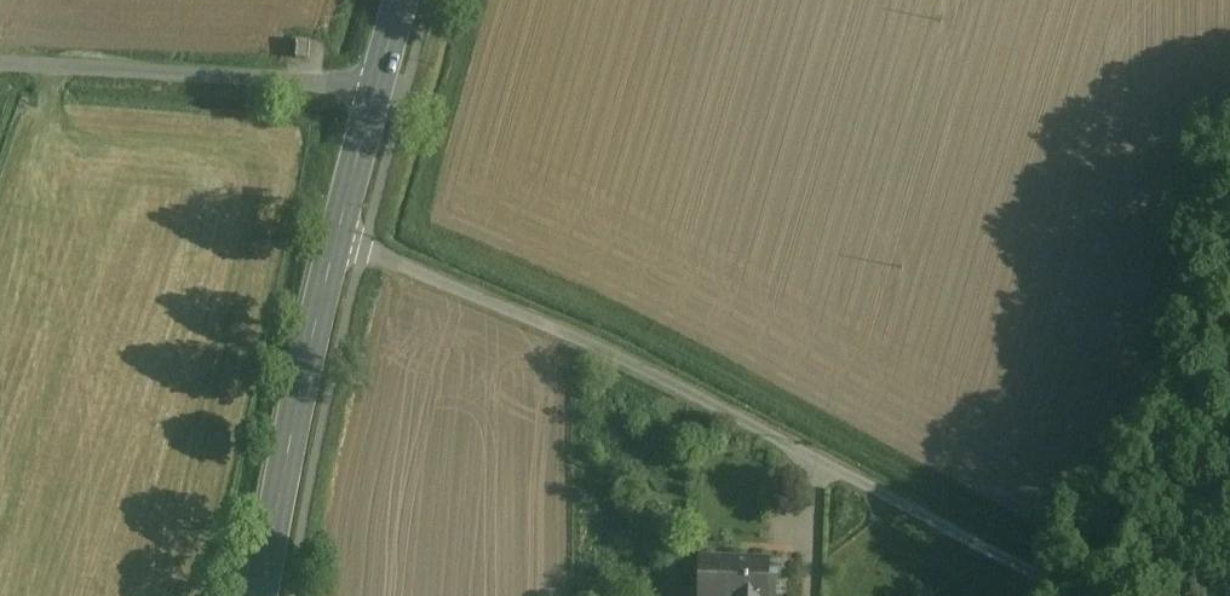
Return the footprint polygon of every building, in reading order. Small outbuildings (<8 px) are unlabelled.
[(310,44),(298,43),(296,61),(309,62),(310,44)] [(768,565),(698,562),(697,595),(767,595),(768,565)] [(767,595),(779,595),(779,585),(775,582),(776,566),(768,565),(767,595)]
